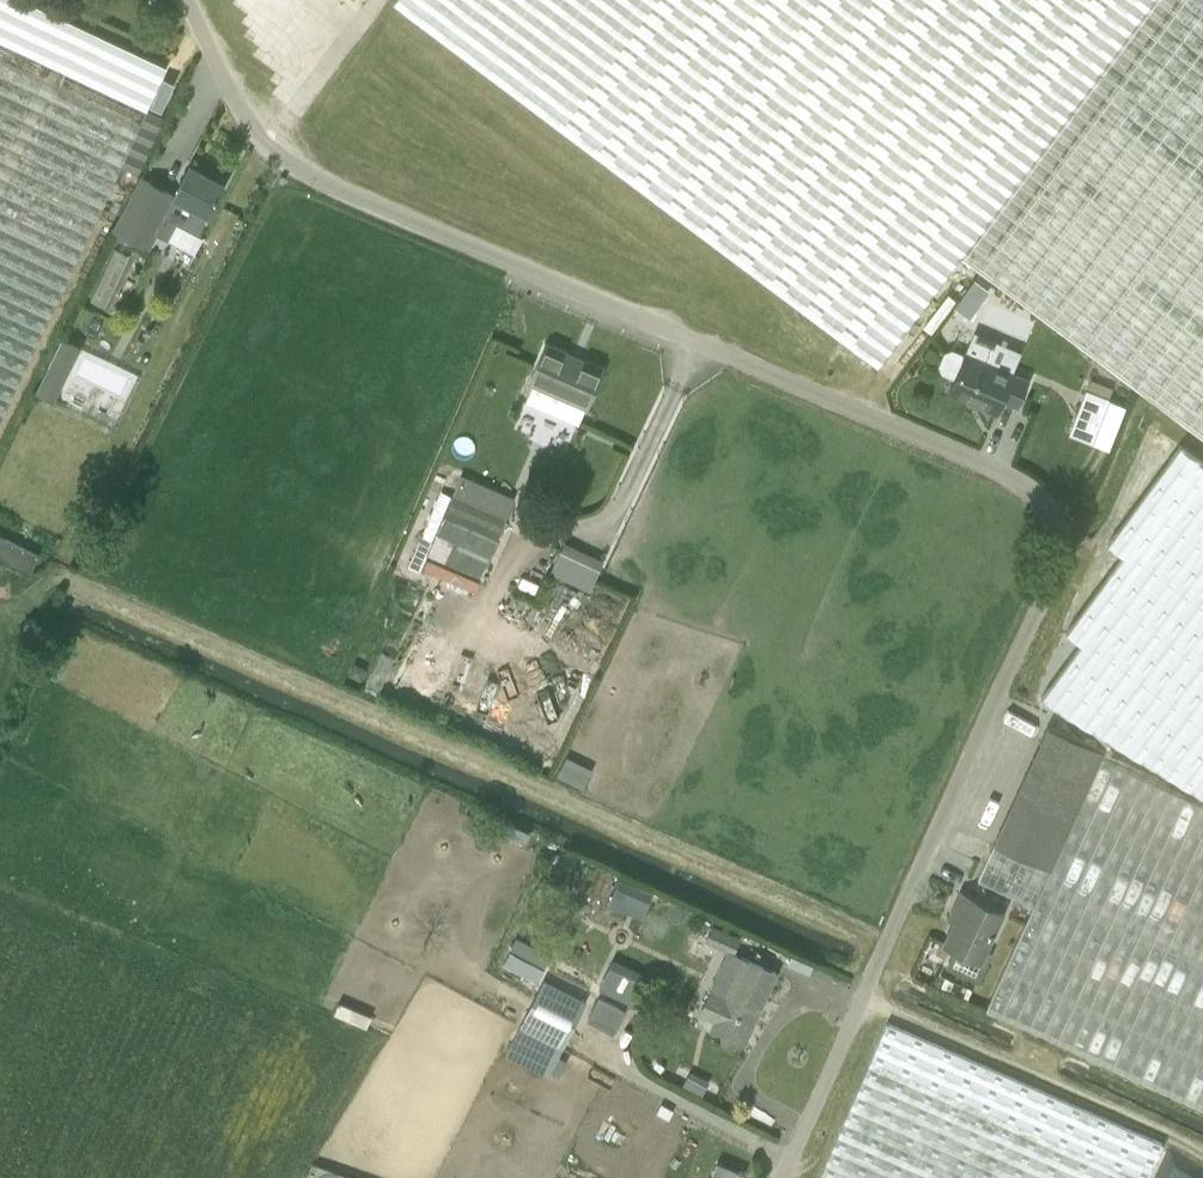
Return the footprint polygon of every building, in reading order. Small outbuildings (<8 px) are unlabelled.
[(166,66),(27,0),(0,0),(0,420),(166,66)] [(394,2),(878,366),(961,255),(1202,437),(1202,0),(396,0),(394,2)] [(167,242),(177,223),(198,234),(209,213),(223,185),(190,168),(175,195),(175,196),(164,217),(166,218),(156,237),(167,242)] [(974,280),(968,288),(983,299),(989,291),(974,280)] [(68,374),(81,347),(62,338),(49,365),(68,374)] [(603,369),(546,344),(529,382),(533,384),(526,401),(578,424),(586,407),(587,407),(603,369)] [(955,377),(948,392),(997,412),(1003,398),(1018,405),(1028,380),(965,353),(964,355),(952,350),(945,353),(940,365),(943,372),(955,377)] [(1108,398),(1085,389),(1069,435),(1092,443),(1108,398)] [(1181,445),(1109,543),(1123,555),(1066,632),(1081,644),(1041,698),(1202,796),(1202,461),(1181,445)] [(506,519),(450,496),(426,554),(428,555),(421,572),(439,579),(445,564),(481,579),(506,519)] [(551,572),(590,589),(604,558),(565,541),(551,572)] [(361,680),(367,668),(354,662),(349,674),(361,680)] [(1050,868),(1101,757),(1104,751),(1048,725),(994,843),(1050,868)] [(567,756),(558,776),(583,787),(592,767),(567,756)] [(1101,757),(1050,868),(994,843),(978,878),(1033,904),(987,1008),(1202,1107),(1202,803),(1101,757)] [(499,831),(526,842),(530,833),(503,821),(499,831)] [(619,878),(612,896),(646,910),(654,892),(619,878)] [(959,910),(944,944),(981,961),(1004,911),(961,892),(954,908),(959,910)] [(733,953),(739,938),(711,926),(705,941),(733,953)] [(502,963),(536,982),(548,960),(513,941),(502,963)] [(776,972),(754,963),(744,958),(726,998),(711,991),(701,1014),(715,1020),(711,1030),(744,1045),(776,972)] [(599,987),(632,1002),(645,973),(613,959),(599,987)] [(528,1008),(519,1027),(563,1049),(571,1032),(587,1000),(543,978),(528,1008)] [(599,996),(599,997),(589,1016),(616,1030),(626,1011),(599,996)] [(1163,1145),(887,1024),(819,1177),(1148,1177),(1163,1145)] [(610,1088),(615,1079),(593,1067),(588,1076),(610,1088)] [(662,1103),(662,1104),(657,1112),(669,1119),(674,1110),(662,1103)] [(717,1162),(710,1177),(743,1177),(745,1174),(717,1162)] [(317,1165),(312,1177),(351,1177),(317,1165)]
